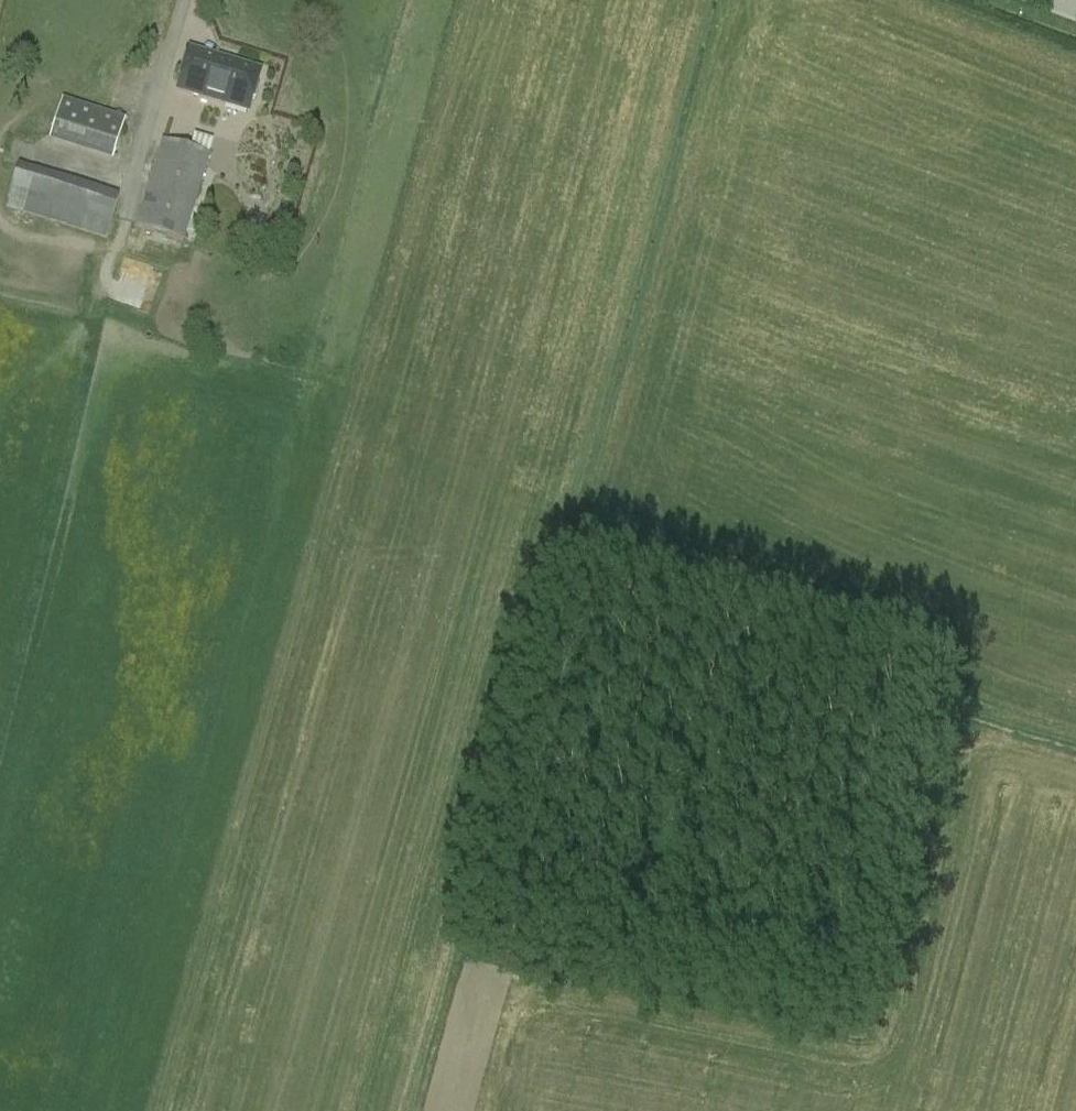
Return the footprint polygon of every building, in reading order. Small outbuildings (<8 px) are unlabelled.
[(190,51),(178,91),(248,112),(260,72),(190,51)] [(108,114),(62,99),(48,143),(111,163),(125,119),(108,114)] [(162,142),(137,228),(184,242),(188,229),(196,203),(209,156),(213,143),(194,137),(190,150),(162,142)] [(4,208),(106,238),(112,220),(117,201),(15,172),(4,208)]
